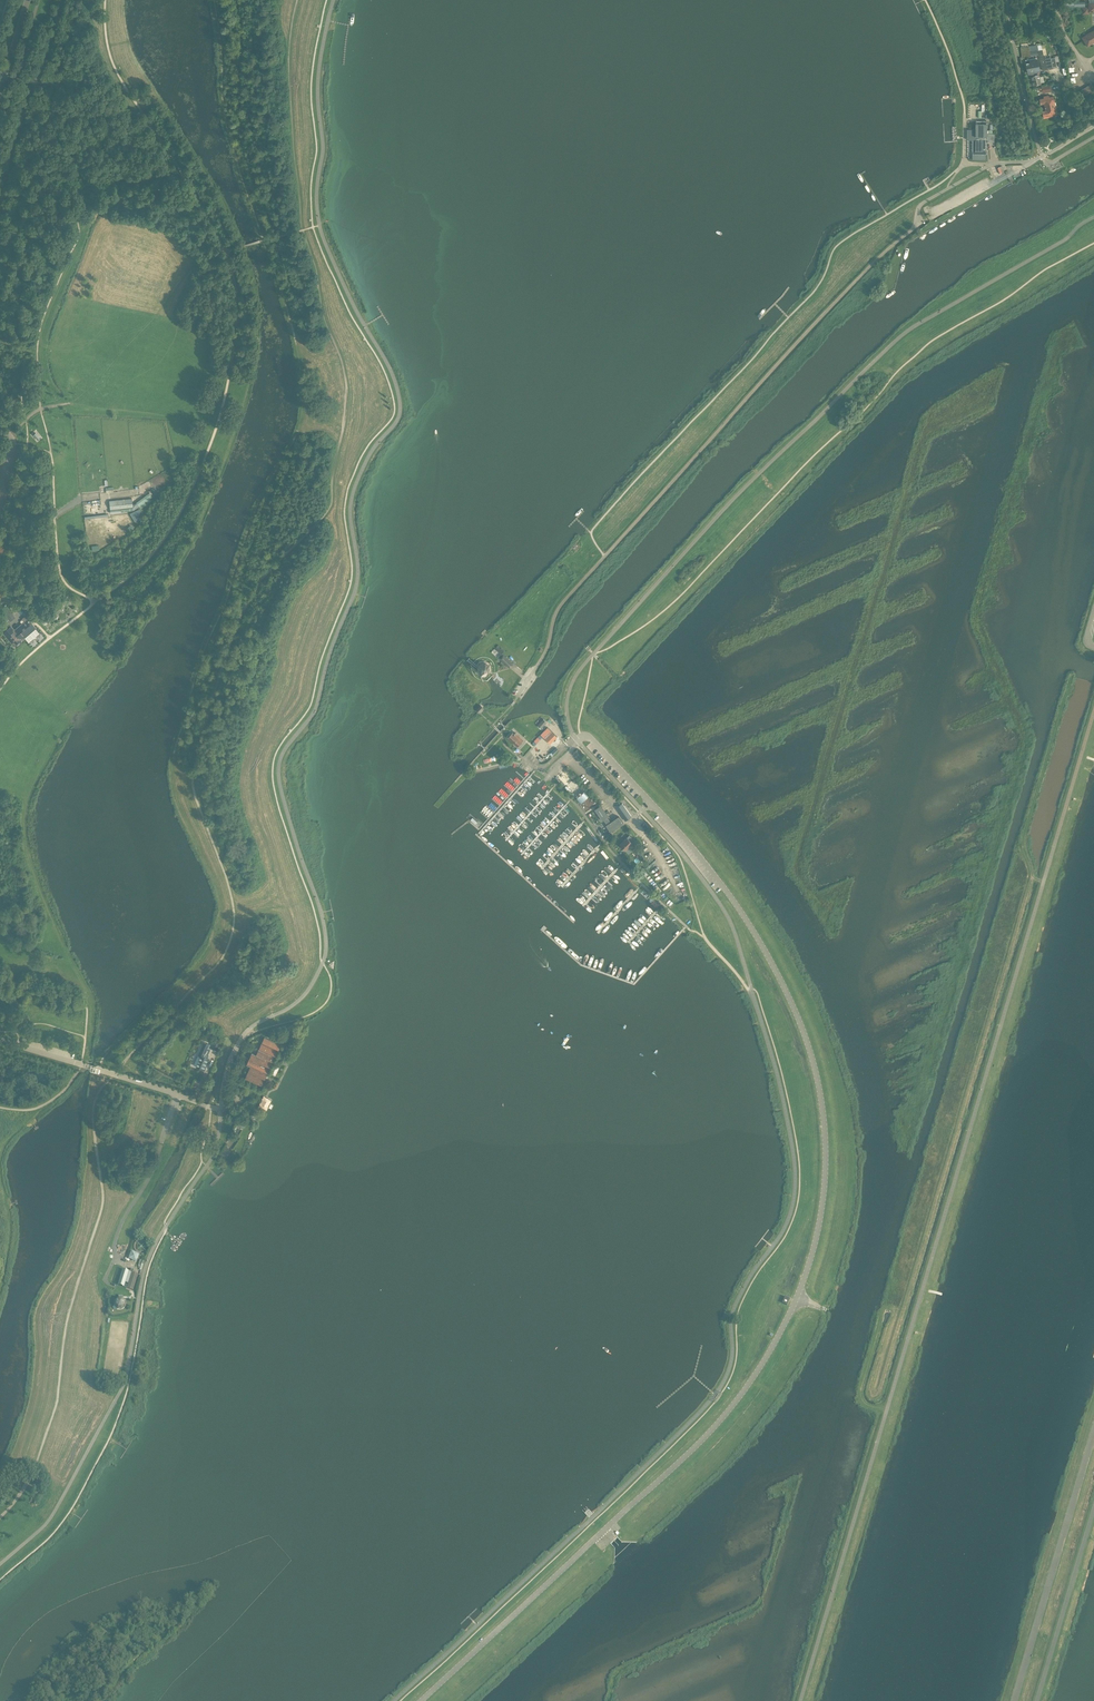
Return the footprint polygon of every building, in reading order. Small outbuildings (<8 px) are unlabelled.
[(1089,3),(1088,3),(1088,7),(1082,8),(1082,14),(1088,14),(1088,12),(1093,12),(1093,0),(1089,0),(1089,3)] [(1082,37),(1087,46),(1093,42),(1093,30),(1082,37)] [(1021,48),(1020,48),(1022,57),(1023,57),(1030,56),(1037,55),(1036,51),(1037,51),(1036,45),(1028,46),(1021,48)] [(1042,50),(1038,51),(1042,70),(1053,68),(1050,56),(1048,55),(1043,56),(1042,50)] [(1030,63),(1026,64),(1028,74),(1040,71),(1037,58),(1029,60),(1030,63)] [(1029,86),(1031,86),(1041,83),(1041,82),(1043,81),(1042,76),(1040,77),(1039,75),(1035,76),(1034,74),(1027,76),(1029,86)] [(1078,99),(1084,95),(1093,90),(1090,84),(1081,90),(1075,93),(1078,99)] [(1043,87),(1044,93),(1050,92),(1049,90),(1051,89),(1051,87),(1050,85),(1048,85),(1044,86),(1043,87)] [(1057,113),(1053,96),(1048,97),(1048,95),(1043,96),(1044,98),(1039,99),(1041,104),(1044,104),(1045,111),(1042,111),(1044,118),(1053,116),(1053,114),(1057,113)] [(975,130),(972,130),(972,131),(972,139),(972,154),(985,154),(985,149),(986,149),(986,142),(994,142),(994,133),(987,133),(987,122),(975,122),(975,130)] [(132,507),(131,498),(109,500),(110,509),(132,507)] [(10,621),(13,618),(7,611),(3,615),(4,616),(5,615),(10,621)] [(24,637),(35,628),(28,620),(17,629),(18,631),(16,633),(10,627),(3,633),(14,646),(21,640),(22,641),(25,638),(24,637)] [(513,663),(503,655),(500,658),(509,667),(513,663)] [(481,663),(478,667),(478,672),(482,674),(486,674),(489,670),(488,665),(484,663),(481,663)] [(543,719),(537,725),(541,728),(547,722),(543,719)] [(548,727),(540,734),(550,744),(557,736),(548,727)] [(514,730),(508,737),(517,746),(523,740),(514,730)] [(631,816),(622,803),(615,808),(625,821),(631,816)] [(600,818),(606,813),(600,805),(594,809),(600,818)] [(611,821),(608,817),(609,816),(606,813),(600,818),(602,821),(604,820),(607,824),(606,825),(611,832),(624,823),(618,816),(611,821)] [(633,843),(632,842),(634,840),(631,837),(629,839),(627,837),(620,844),(625,850),(633,843)] [(264,1037),(260,1045),(256,1055),(252,1053),(246,1065),(250,1067),(244,1079),(261,1086),(280,1044),(264,1037)] [(218,1050),(221,1043),(213,1040),(210,1047),(218,1050)] [(204,1056),(209,1045),(209,1044),(203,1042),(202,1044),(197,1055),(201,1057),(197,1066),(205,1070),(210,1058),(204,1056)] [(221,1155),(224,1157),(230,1148),(226,1146),(221,1155)] [(117,1285),(124,1287),(125,1282),(128,1283),(127,1288),(133,1290),(138,1274),(132,1272),(131,1273),(128,1272),(128,1271),(122,1269),(117,1285)] [(126,1307),(126,1302),(123,1298),(118,1298),(115,1301),(114,1301),(114,1302),(114,1303),(114,1305),(117,1309),(122,1310),(126,1307)]
